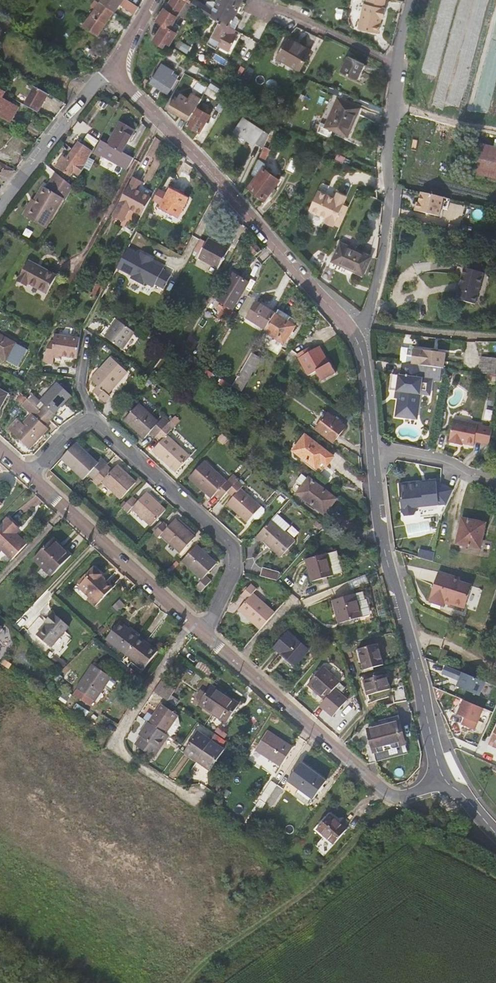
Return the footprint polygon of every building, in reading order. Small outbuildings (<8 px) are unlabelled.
[(114,13),(100,3),(96,0),(91,6),(95,9),(84,26),(98,37),(112,16),(114,13)] [(114,13),(119,5),(133,15),(137,9),(138,8),(126,0),(102,0),(100,3),(114,13)] [(167,4),(156,21),(163,25),(154,41),(164,47),(166,43),(169,45),(176,32),(170,29),(178,15),(183,18),(191,7),(190,6),(192,1),(190,0),(169,0),(167,4)] [(217,3),(213,10),(205,5),(196,0),(193,0),(192,1),(190,6),(191,7),(198,11),(219,23),(212,36),(220,41),(218,47),(229,52),(237,36),(233,33),(239,20),(238,17),(235,15),(243,0),(219,0),(217,3)] [(366,5),(363,4),(358,29),(377,34),(381,18),(383,19),(385,9),(383,9),(385,0),(367,0),(366,5)] [(213,10),(217,3),(212,1),(207,1),(205,5),(213,10)] [(311,50),(289,37),(277,57),(300,70),(311,50)] [(166,43),(164,47),(163,48),(172,54),(175,49),(174,49),(166,43)] [(186,56),(191,47),(183,43),(178,51),(186,56)] [(98,55),(86,47),(80,57),(92,64),(98,55)] [(364,64),(348,56),(341,71),(357,79),(364,64)] [(149,84),(168,96),(177,81),(169,77),(172,72),(160,65),(149,84)] [(249,82),(253,74),(247,70),(242,78),(249,82)] [(202,77),(199,82),(203,84),(209,88),(219,94),(222,88),(202,77)] [(209,88),(203,84),(199,89),(206,93),(209,88)] [(37,112),(47,94),(34,87),(24,105),(37,112)] [(206,93),(204,96),(203,99),(207,101),(210,96),(218,100),(221,95),(219,94),(209,88),(206,93)] [(10,122),(18,108),(1,99),(5,93),(0,90),(0,117),(10,122)] [(174,99),(168,109),(189,121),(197,107),(203,99),(193,93),(189,99),(181,94),(176,101),(174,99)] [(318,132),(330,137),(333,130),(336,131),(334,134),(341,137),(342,134),(348,137),(361,107),(337,97),(324,126),(321,125),(318,132)] [(227,101),(221,98),(215,108),(220,112),(227,101)] [(197,107),(189,121),(186,125),(200,133),(210,115),(197,107)] [(266,141),(269,135),(244,119),(235,132),(254,144),(256,142),(264,147),(266,141)] [(127,170),(134,158),(122,152),(133,131),(120,123),(107,146),(101,142),(95,152),(127,170)] [(97,142),(88,136),(85,141),(94,147),(97,142)] [(477,141),(470,172),(495,178),(495,145),(477,141)] [(91,153),(78,144),(65,163),(61,160),(57,166),(70,176),(73,172),(79,176),(91,153)] [(264,163),(269,150),(264,147),(252,175),(256,177),(249,187),(265,199),(279,181),(265,169),(267,165),(264,163)] [(147,168),(155,154),(148,150),(140,164),(147,168)] [(293,160),(291,159),(286,170),(293,174),(299,163),(293,160)] [(42,186),(31,205),(26,215),(38,222),(37,224),(44,228),(51,215),(49,214),(59,198),(64,201),(71,189),(74,185),(55,172),(46,188),(42,186)] [(138,184),(131,180),(119,204),(112,216),(123,223),(128,213),(140,219),(149,201),(135,193),(134,193),(138,184)] [(188,199),(170,190),(168,193),(159,189),(152,201),(161,206),(160,209),(178,218),(188,199)] [(331,230),(346,196),(337,192),(334,198),(317,190),(307,214),(323,222),(321,226),(331,230)] [(424,193),(421,203),(420,211),(441,216),(442,208),(445,198),(424,193)] [(26,215),(31,205),(28,203),(22,215),(37,224),(38,222),(26,215)] [(167,232),(158,228),(154,234),(163,238),(167,232)] [(108,241),(101,237),(96,246),(103,250),(108,241)] [(352,240),(343,237),(341,242),(349,246),(352,240)] [(232,243),(225,239),(222,246),(208,239),(197,258),(218,269),(232,243)] [(349,246),(341,242),(332,260),(363,275),(371,256),(349,246)] [(196,248),(188,244),(182,254),(191,259),(196,248)] [(261,250),(255,244),(251,247),(248,250),(255,257),(261,250)] [(56,277),(28,262),(17,282),(26,286),(28,283),(47,293),(56,277)] [(476,304),(484,273),(464,268),(456,299),(476,304)] [(240,279),(248,283),(249,281),(230,271),(217,293),(221,295),(232,278),(238,282),(240,279)] [(248,283),(240,279),(238,282),(232,278),(219,299),(232,307),(248,283)] [(98,297),(102,290),(98,287),(94,295),(98,297)] [(237,313),(247,319),(257,303),(247,297),(239,310),(237,313)] [(257,303),(247,319),(265,330),(275,314),(257,303)] [(236,314),(230,310),(219,304),(213,315),(224,321),(229,325),(230,325),(236,314)] [(265,330),(264,332),(284,344),(294,326),(285,320),(288,316),(277,309),(275,314),(265,330)] [(134,333),(118,320),(105,337),(122,350),(134,333)] [(0,336),(0,356),(6,360),(14,344),(0,336)] [(55,355),(76,358),(79,340),(79,339),(55,336),(54,341),(51,341),(50,343),(46,350),(45,354),(42,363),(53,364),(55,355)] [(297,355),(296,356),(307,375),(315,371),(321,381),(335,373),(330,363),(328,364),(319,347),(312,351),(310,347),(296,354),(297,355)] [(413,364),(415,348),(403,347),(401,362),(407,363),(413,364)] [(441,368),(445,368),(447,353),(415,348),(413,364),(423,365),(439,368),(441,368)] [(297,355),(296,354),(291,349),(288,353),(281,365),(288,371),(296,356),(297,355)] [(251,353),(232,386),(241,391),(260,359),(251,353)] [(495,358),(479,356),(477,372),(494,374),(495,358)] [(126,373),(111,358),(91,380),(98,387),(93,392),(104,403),(109,397),(107,394),(126,373)] [(431,372),(440,374),(441,368),(439,368),(423,365),(413,364),(407,363),(405,376),(394,375),(392,391),(397,391),(398,391),(397,399),(395,416),(416,419),(419,394),(429,395),(431,380),(430,379),(431,372)] [(213,374),(205,369),(203,374),(210,379),(213,374)] [(392,391),(394,375),(389,374),(386,397),(397,399),(398,391),(397,391),(392,391)] [(488,374),(487,381),(495,383),(495,375),(494,374),(488,374)] [(222,380),(218,385),(228,392),(232,387),(222,380)] [(38,410),(49,421),(55,415),(54,413),(71,396),(57,383),(40,401),(43,405),(38,410)] [(45,426),(49,421),(38,410),(35,407),(27,400),(24,396),(19,401),(22,405),(32,414),(20,427),(14,421),(7,428),(29,449),(48,429),(45,426)] [(168,424),(170,423),(164,417),(159,423),(138,404),(124,420),(144,439),(149,433),(155,439),(156,437),(168,424)] [(345,427),(328,413),(315,429),(332,443),(345,427)] [(489,445),(493,427),(454,419),(449,443),(463,446),(464,444),(474,446),(475,442),(489,445)] [(173,429),(168,424),(156,437),(161,442),(152,451),(175,472),(189,457),(166,436),(173,429)] [(332,457),(305,436),(293,451),(318,471),(323,465),(325,466),(332,457)] [(97,464),(75,443),(61,459),(84,479),(88,475),(93,480),(107,466),(106,465),(107,464),(102,459),(97,464)] [(214,495),(220,501),(227,493),(234,485),(229,480),(226,482),(204,462),(189,477),(211,498),(214,495)] [(93,480),(92,481),(98,486),(102,482),(121,499),(135,483),(117,466),(112,471),(107,466),(93,480)] [(302,488),(297,494),(324,515),(336,500),(303,475),(297,483),(302,488)] [(448,505),(454,490),(437,481),(437,480),(400,484),(403,513),(405,517),(415,516),(418,511),(417,508),(448,505)] [(234,485),(227,493),(232,498),(227,504),(246,522),(252,516),(255,520),(258,519),(264,513),(264,510),(260,507),(241,489),(243,487),(237,482),(234,485)] [(292,490),(297,494),(302,488),(297,483),(292,490)] [(138,502),(132,497),(121,508),(127,513),(132,508),(151,526),(165,511),(146,494),(138,502)] [(277,514),(254,538),(260,543),(263,541),(281,557),(294,542),(284,532),(289,526),(277,514)] [(27,544),(16,533),(21,528),(9,517),(0,527),(0,547),(13,559),(27,544)] [(462,532),(460,544),(480,548),(481,539),(485,523),(461,519),(459,531),(462,532)] [(163,523),(153,534),(158,538),(161,535),(180,553),(194,538),(175,520),(168,527),(163,523)] [(324,526),(317,521),(314,525),(321,531),(324,526)] [(52,576),(69,558),(58,547),(60,545),(54,538),(34,559),(52,576)] [(492,542),(481,539),(480,548),(478,554),(489,556),(492,542)] [(58,547),(69,558),(72,555),(60,545),(58,547)] [(216,564),(196,546),(182,561),(202,580),(195,587),(201,592),(211,581),(205,576),(216,564)] [(305,555),(306,559),(324,554),(323,550),(305,555)] [(329,560),(339,557),(338,551),(327,554),(329,560)] [(327,553),(324,554),(306,559),(312,581),(328,576),(330,576),(344,573),(339,557),(329,560),(327,554),(327,553)] [(102,576),(92,568),(85,576),(87,578),(78,586),(81,588),(78,591),(94,607),(111,589),(100,578),(102,576)] [(262,568),(261,578),(277,581),(279,571),(262,568)] [(461,578),(439,572),(429,602),(444,607),(446,603),(464,609),(472,586),(464,583),(460,581),(461,578)] [(260,630),(275,613),(253,593),(256,589),(251,584),(241,595),(246,600),(238,609),(260,630)] [(363,591),(356,593),(358,602),(366,600),(363,591)] [(134,597),(128,592),(123,597),(128,603),(134,597)] [(358,602),(356,593),(333,600),(339,623),(362,616),(371,614),(366,600),(358,602)] [(126,606),(120,600),(113,607),(119,613),(126,606)] [(69,627),(52,613),(43,624),(45,625),(37,636),(52,648),(69,627)] [(106,639),(126,654),(139,637),(120,622),(106,639)] [(308,650),(289,632),(275,648),(294,665),(308,650)] [(139,637),(126,654),(144,668),(158,651),(139,637)] [(383,664),(377,644),(359,649),(364,669),(383,664)] [(112,676),(93,664),(78,687),(96,699),(112,676)] [(479,695),(484,681),(444,665),(441,673),(459,680),(456,686),(479,695)] [(208,671),(201,666),(197,671),(204,676),(208,671)] [(340,682),(324,667),(307,685),(324,700),(323,701),(329,706),(340,694),(335,688),(340,682)] [(203,678),(196,673),(190,682),(197,687),(203,678)] [(390,688),(386,673),(364,679),(367,694),(390,688)] [(63,677),(58,674),(52,680),(57,684),(63,677)] [(176,688),(163,679),(155,690),(168,699),(176,688)] [(199,703),(213,712),(226,693),(212,684),(199,703)] [(240,703),(226,693),(213,712),(227,722),(240,703)] [(484,708),(463,700),(457,715),(465,718),(462,725),(475,730),(484,708)] [(161,704),(149,721),(166,733),(178,715),(161,704)] [(157,710),(152,706),(144,718),(149,721),(157,710)] [(178,715),(166,733),(172,737),(180,725),(178,715)] [(406,743),(400,720),(359,731),(368,763),(377,761),(375,751),(406,743)] [(166,733),(149,721),(139,734),(142,736),(137,744),(154,756),(159,748),(160,748),(169,735),(166,733)] [(217,734),(214,738),(220,742),(223,738),(225,739),(228,735),(218,728),(215,732),(217,734)] [(294,746),(268,730),(257,748),(282,764),(294,746)] [(185,752),(198,760),(212,741),(199,731),(185,752)] [(212,741),(198,760),(211,769),(225,749),(219,744),(220,742),(214,738),(212,741)] [(327,781),(302,762),(289,779),(300,788),(296,794),(307,802),(311,796),(314,798),(327,781)] [(271,796),(278,784),(272,780),(260,798),(266,802),(268,800),(271,796)] [(271,796),(277,800),(284,788),(278,784),(271,796)] [(274,804),(277,800),(271,796),(268,800),(274,804)] [(348,828),(331,814),(318,828),(334,843),(348,828)]
